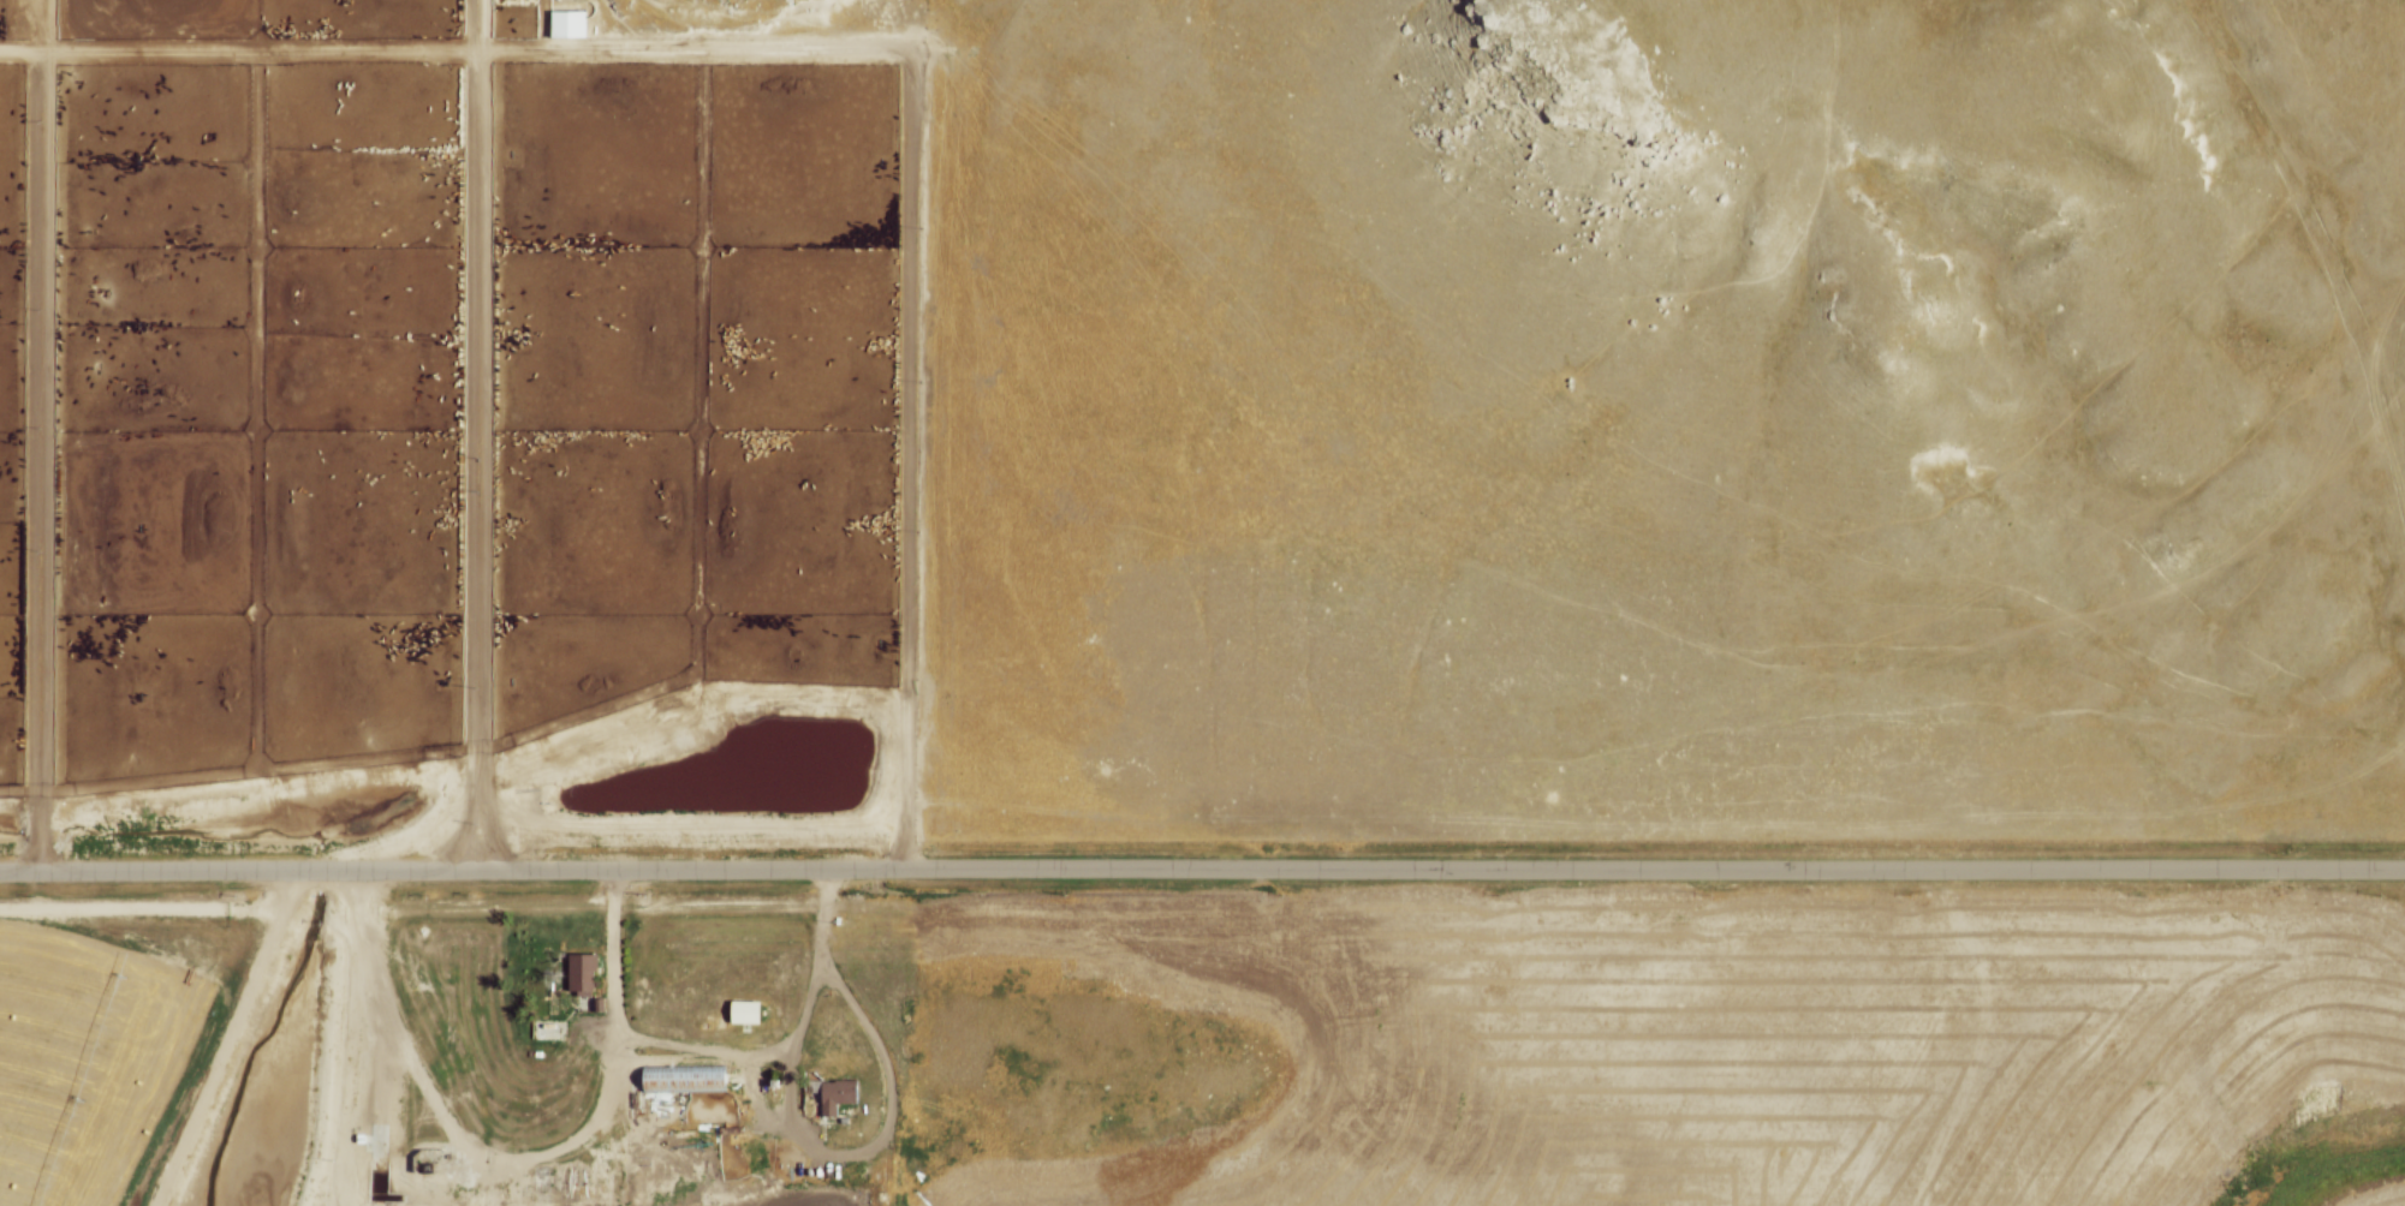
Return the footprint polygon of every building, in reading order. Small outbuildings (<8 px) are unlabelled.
[(586,10),(553,10),(553,36),(586,36),(586,10)] [(565,957),(565,991),(590,990),(589,973),(596,973),(595,956),(565,957)] [(728,1003),(728,1026),(757,1026),(757,1003),(728,1003)] [(638,1074),(639,1098),(721,1095),(721,1071),(638,1074)] [(820,1083),(821,1118),(838,1118),(837,1105),(853,1104),(853,1083),(820,1083)]
